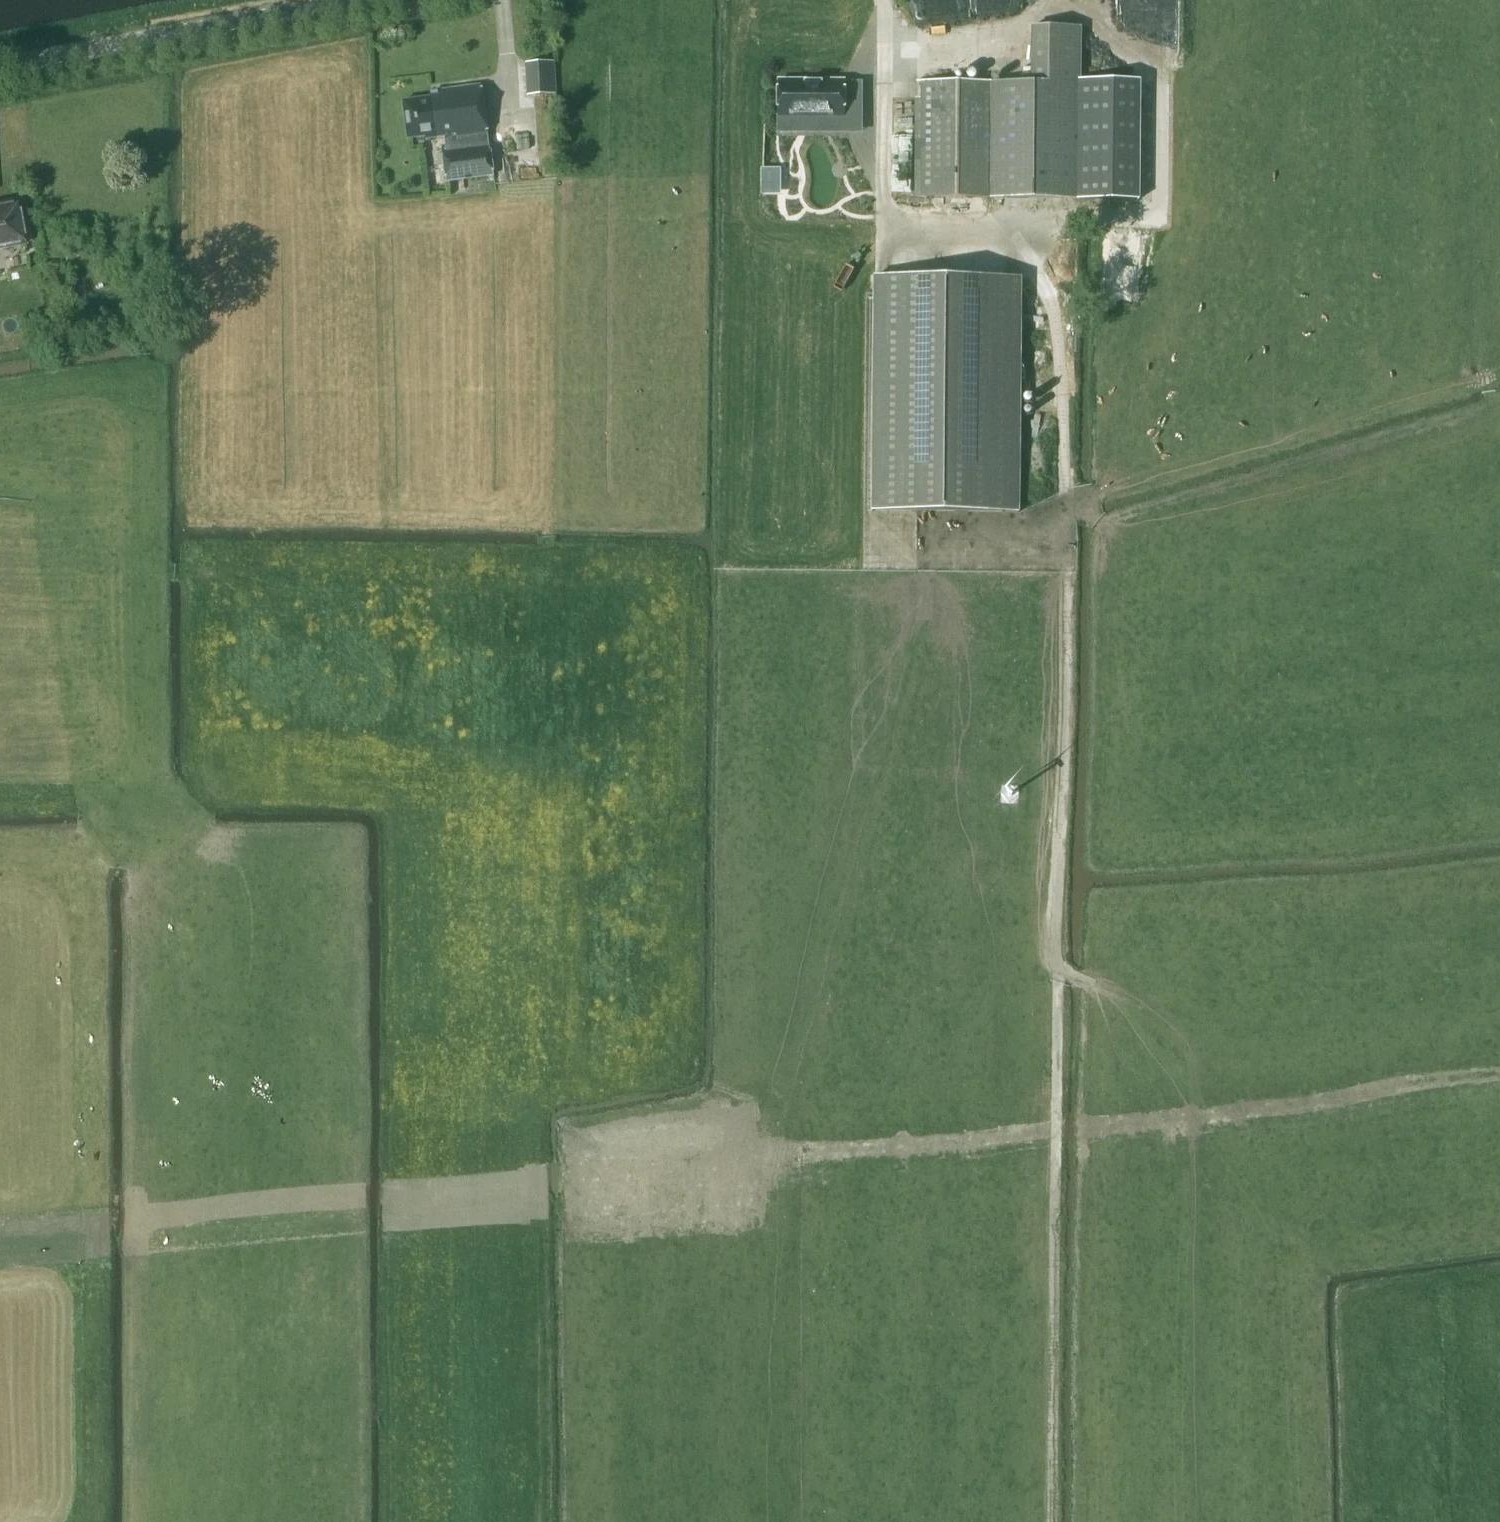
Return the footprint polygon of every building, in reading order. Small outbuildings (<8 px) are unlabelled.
[(1033,82),(977,82),(917,81),(916,197),(1078,198),(1138,198),(1139,80),(1080,79),(1081,27),(1033,27),(1033,82)] [(525,62),(527,94),(557,93),(555,60),(525,62)] [(845,80),(779,80),(779,114),(845,114),(845,80)] [(447,182),(494,176),(489,146),(487,134),(488,134),(481,85),(431,92),(431,97),(403,101),(408,139),(426,136),(427,139),(439,137),(439,140),(445,139),(447,151),(443,151),(447,182)] [(23,242),(16,204),(0,207),(0,246),(23,242)] [(1022,275),(874,274),(872,510),(1020,511),(1022,275)]
